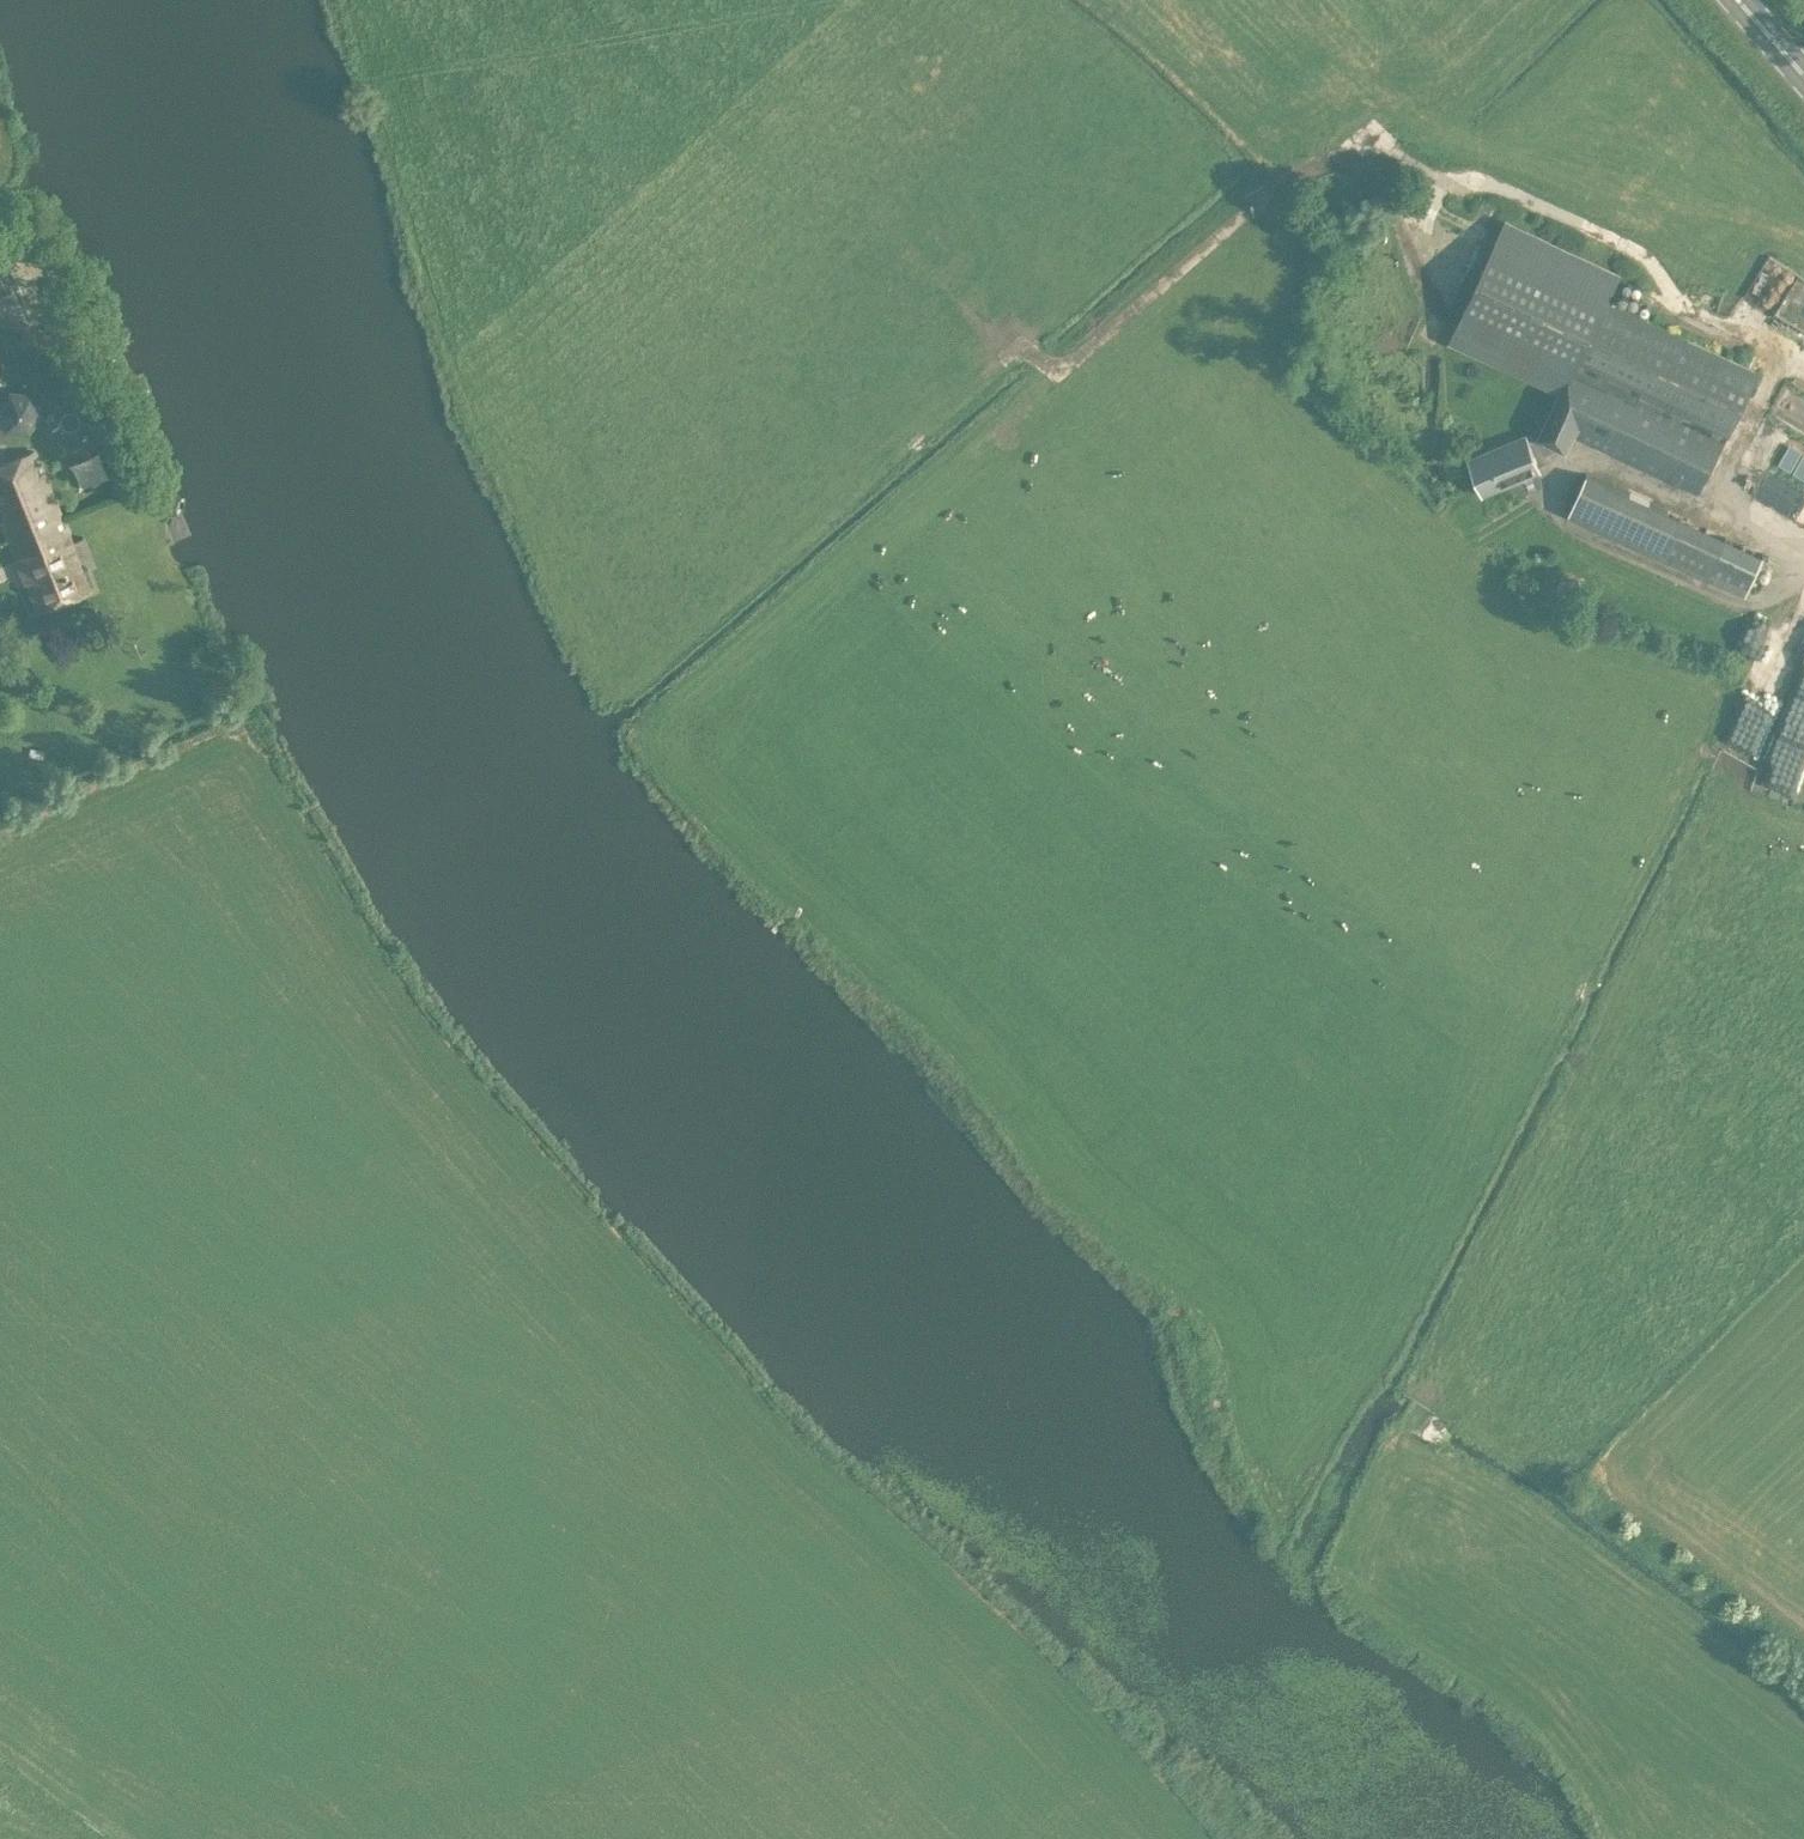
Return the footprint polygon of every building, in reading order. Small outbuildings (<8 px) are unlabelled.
[(1757,365),(1606,295),(1618,269),(1505,216),(1451,333),(1561,385),(1538,432),(1564,444),(1571,428),(1697,485),(1757,365)] [(1765,248),(1743,286),(1770,302),(1793,264),(1765,248)] [(28,389),(0,401),(0,413),(6,427),(39,412),(28,389)] [(1467,451),(1482,488),(1539,465),(1524,428),(1467,451)] [(36,604),(86,584),(30,446),(0,459),(0,496),(7,513),(1,516),(36,604)] [(1763,548),(1586,467),(1567,507),(1745,588),(1763,548)]
